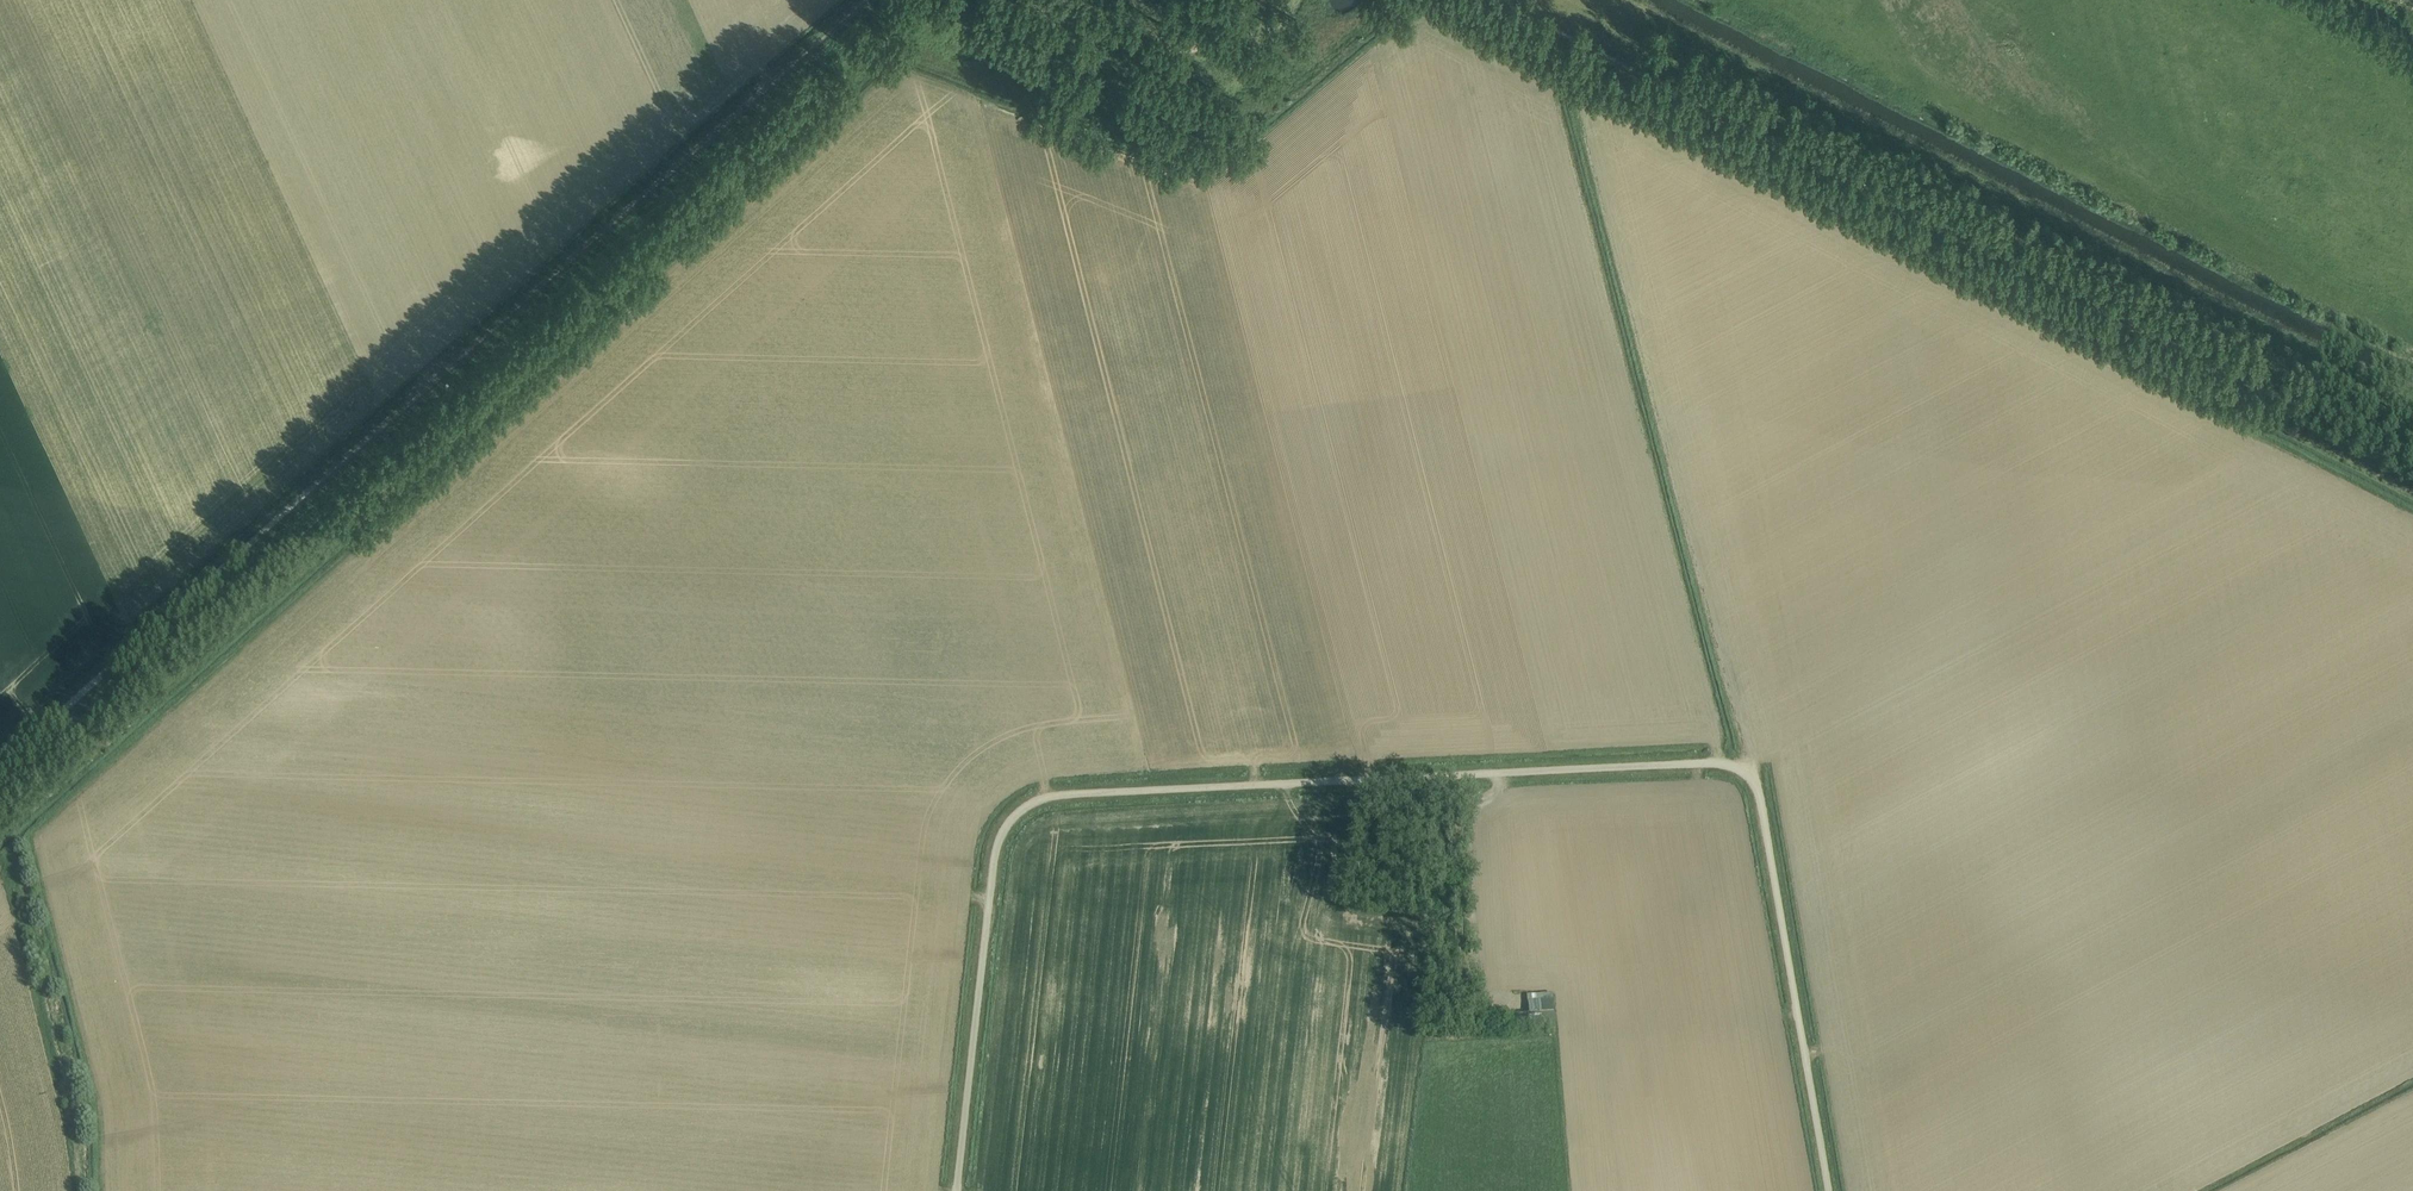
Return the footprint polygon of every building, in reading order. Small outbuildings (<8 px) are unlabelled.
[(1528,994),(1529,1015),(1542,1015),(1542,1032),(1556,1030),(1554,992),(1528,994)] [(1529,1015),(1508,1016),(1509,1033),(1542,1032),(1542,1015),(1529,1015)]
